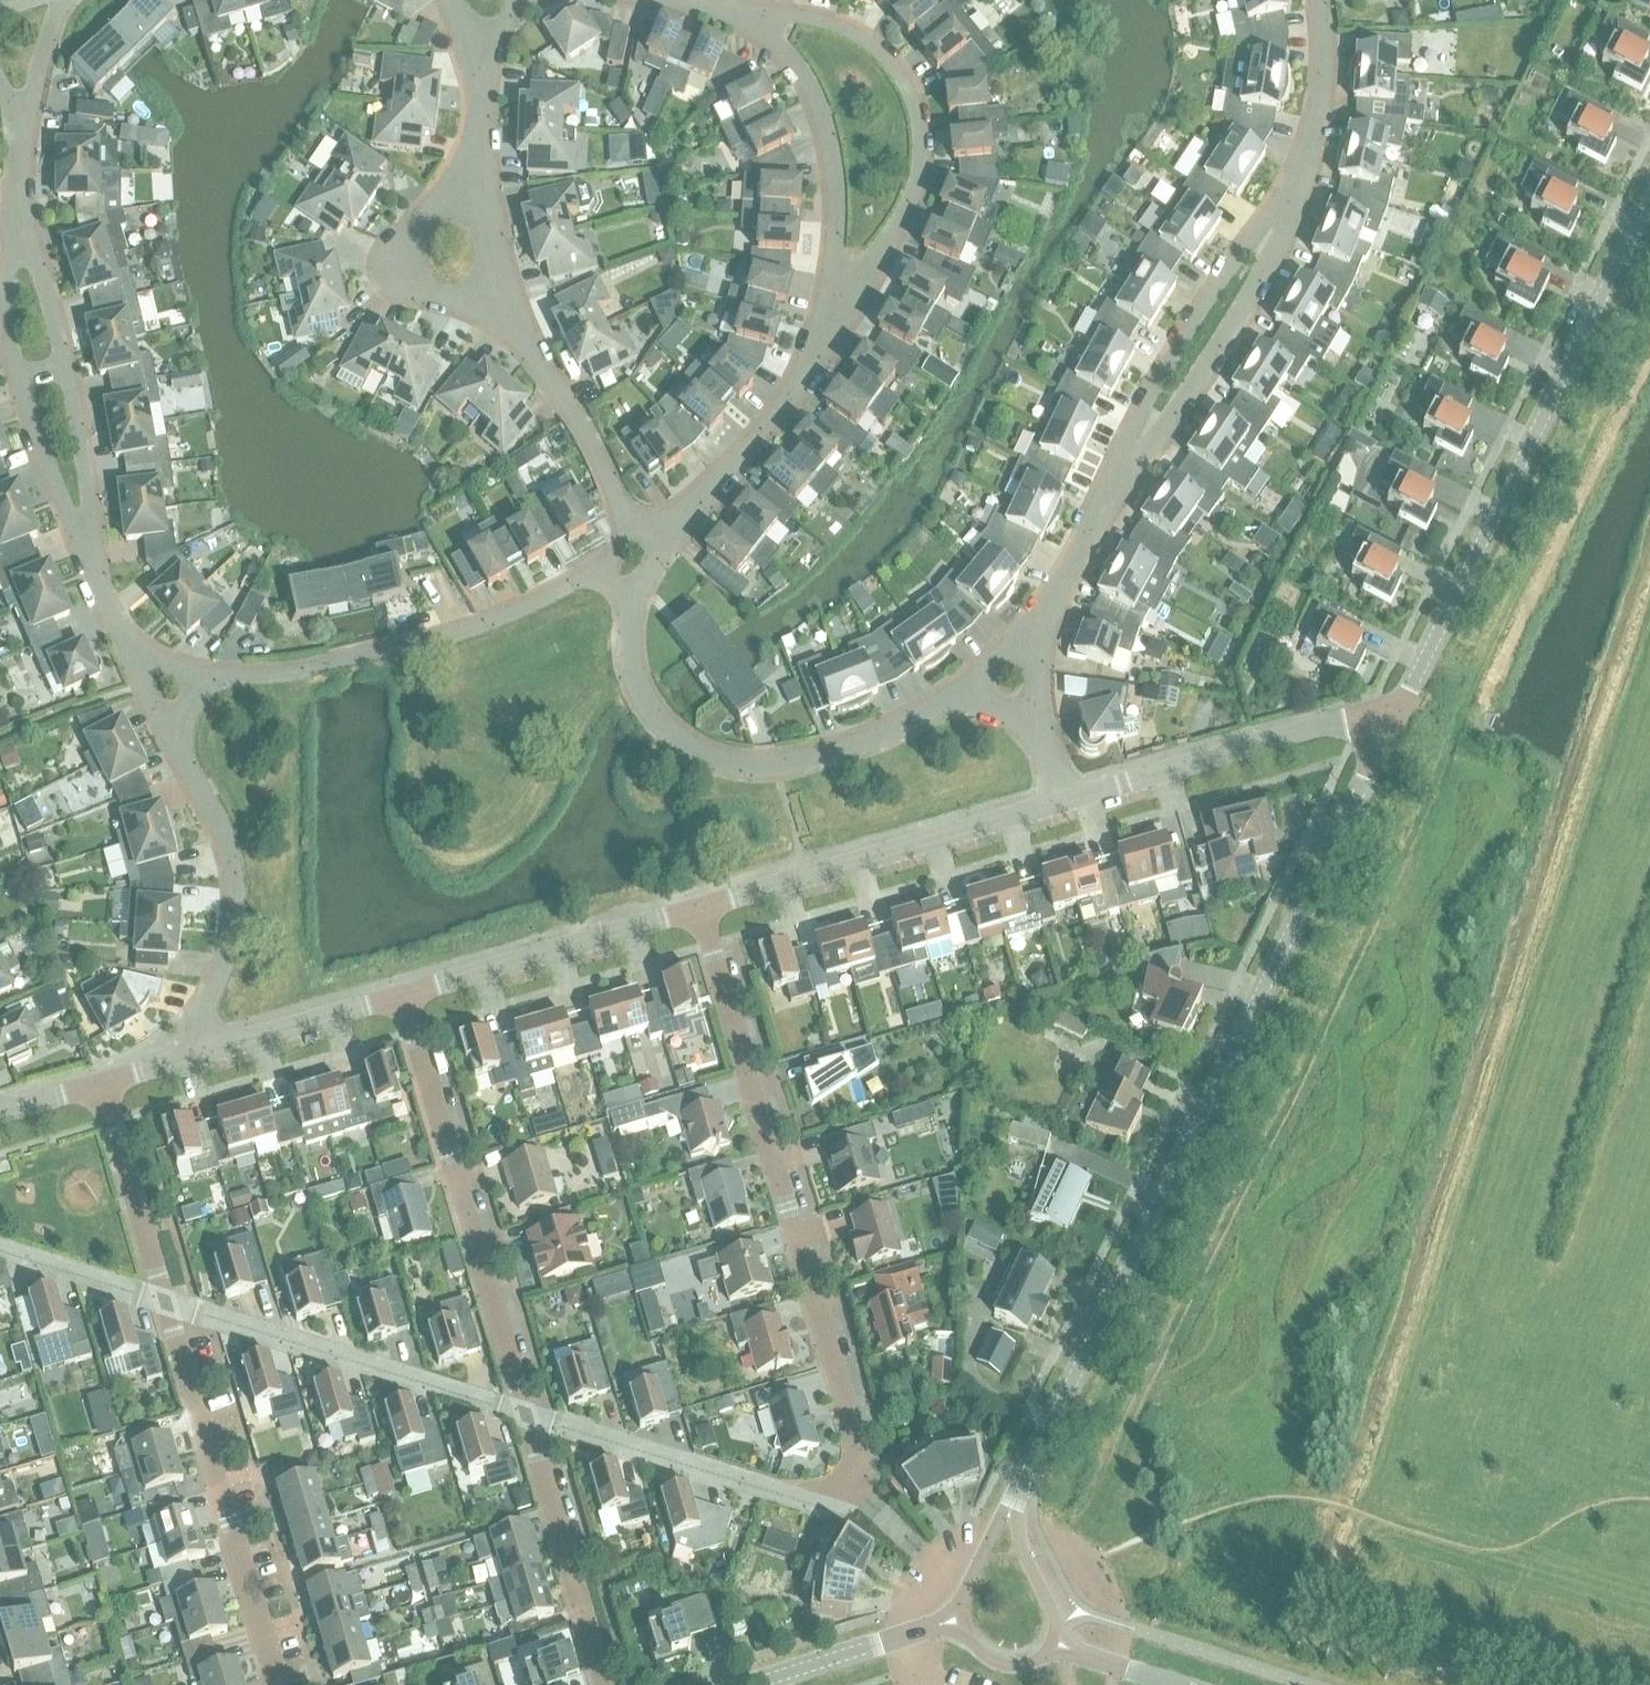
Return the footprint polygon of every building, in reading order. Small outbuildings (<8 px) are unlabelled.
[(72,69),(97,95),(174,20),(154,0),(142,0),(72,69)] [(198,22),(203,42),(232,34),(228,20),(244,15),(240,0),(191,0),(194,9),(198,22)] [(244,15),(260,10),(264,24),(293,16),(288,0),(240,0),(244,15)] [(400,18),(409,0),(364,0),(400,18)] [(923,41),(959,10),(951,0),(950,0),(941,7),(942,7),(936,12),(926,0),(895,0),(905,12),(895,21),(908,37),(915,31),(923,41)] [(1236,40),(1283,38),(1278,15),(1285,14),(1284,7),(1285,6),(1285,7),(1286,7),(1287,3),(1287,0),(1242,0),(1245,12),(1231,16),(1236,40)] [(1632,5),(1631,4),(1630,6),(1649,15),(1649,14),(1649,13),(1649,11),(1649,0),(1634,0),(1632,5)] [(186,26),(198,22),(194,9),(182,12),(186,26)] [(947,63),(958,77),(988,65),(984,60),(994,52),(959,10),(923,41),(930,50),(923,56),(937,72),(947,63)] [(566,62),(597,41),(611,44),(606,64),(622,67),(629,31),(615,28),(609,19),(591,15),(583,21),(577,11),(546,31),(566,62)] [(1649,75),(1649,73),(1643,70),(1648,60),(1641,56),(1649,38),(1608,18),(1594,45),(1608,52),(1602,66),(1618,73),(1614,81),(1612,80),(1611,81),(1634,92),(1638,91),(1641,90),(1643,88),(1646,82),(1649,75)] [(641,32),(634,62),(645,65),(644,66),(662,74),(657,87),(668,92),(670,88),(671,88),(690,45),(679,40),(682,32),(663,23),(658,36),(641,32)] [(417,36),(404,29),(397,42),(410,49),(417,36)] [(1349,72),(1349,76),(1394,79),(1395,64),(1410,65),(1411,39),(1366,36),(1365,51),(1357,51),(1357,58),(1355,58),(1354,57),(1352,61),(1351,64),(1350,68),(1349,72)] [(1227,64),(1225,78),(1244,81),(1289,89),(1290,82),(1290,76),(1288,69),(1287,70),(1286,70),(1287,63),(1279,61),(1283,38),(1236,40),(1232,64),(1227,64)] [(706,90),(716,95),(739,71),(718,62),(724,50),(704,41),(701,49),(690,45),(671,88),(684,94),(691,76),(708,84),(706,90)] [(371,57),(354,54),(352,68),(369,70),(371,57)] [(398,87),(396,104),(435,109),(438,82),(431,81),(432,66),(386,60),(383,85),(398,87)] [(958,116),(959,128),(1006,123),(1005,110),(993,111),(986,112),(984,93),(991,92),(988,65),(958,77),(960,95),(947,96),(949,117),(958,116)] [(719,128),(725,140),(768,119),(763,108),(770,104),(761,85),(749,91),(739,71),(716,95),(722,105),(728,102),(736,119),(719,128)] [(1394,79),(1349,76),(1349,80),(1349,84),(1349,87),(1350,91),(1352,95),(1353,94),(1354,94),(1354,101),(1362,102),(1361,117),(1406,124),(1422,125),(1423,109),(1407,108),(1408,94),(1409,79),(1394,79)] [(1225,78),(1223,92),(1227,93),(1223,119),(1229,120),(1262,130),(1267,132),(1271,111),(1279,112),(1280,106),(1282,107),(1285,101),(1288,95),(1289,89),(1244,81),(1225,78)] [(522,102),(521,129),(560,131),(561,114),(576,115),(577,89),(530,87),(530,102),(522,102)] [(1566,139),(1573,142),(1582,147),(1578,154),(1576,153),(1576,154),(1599,166),(1602,165),(1605,163),(1607,161),(1610,156),(1615,147),(1607,143),(1612,133),(1605,130),(1612,116),(1570,95),(1558,119),(1572,125),(1566,139)] [(77,118),(113,121),(114,107),(78,103),(77,118)] [(435,109),(396,104),(394,120),(379,118),(375,144),(421,150),(424,135),(431,136),(435,109)] [(649,104),(644,115),(656,120),(661,109),(649,104)] [(1339,149),(1338,153),(1383,163),(1386,149),(1400,152),(1406,124),(1361,117),(1358,132),(1350,130),(1348,137),(1346,135),(1344,139),(1342,142),(1340,146),(1339,149)] [(751,164),(756,174),(788,168),(779,150),(791,144),(781,126),(773,130),(768,119),(725,140),(732,152),(749,144),(757,161),(751,164)] [(1225,145),(1218,156),(1251,177),(1265,156),(1251,147),(1262,130),(1229,120),(1216,139),(1225,145)] [(967,160),(968,178),(1000,183),(998,157),(991,158),(989,139),(996,138),(1008,137),(1006,123),(959,128),(960,140),(951,141),(953,162),(967,160)] [(560,131),(521,129),(520,156),(527,157),(527,172),(573,174),(574,148),(559,147),(560,131)] [(64,130),(64,146),(58,146),(58,173),(97,173),(97,158),(107,158),(107,130),(64,130)] [(346,140),(322,175),(367,206),(383,184),(376,179),(385,167),(346,140)] [(1218,156),(1206,148),(1198,159),(1201,162),(1188,183),(1216,202),(1224,189),(1237,198),(1251,177),(1218,156)] [(1343,196),(1351,198),(1387,210),(1394,180),(1379,177),(1383,163),(1338,153),(1337,157),(1337,161),(1337,165),(1337,168),(1338,172),(1339,172),(1340,172),(1339,179),(1347,181),(1343,196)] [(1578,185),(1573,182),(1534,163),(1520,191),(1536,199),(1530,212),(1546,220),(1543,227),(1540,226),(1540,227),(1563,239),(1566,238),(1569,236),(1571,234),(1575,229),(1579,220),(1571,216),(1576,206),(1569,203),(1578,185)] [(742,204),(741,218),(789,221),(790,209),(798,209),(800,188),(786,188),(788,168),(756,174),(744,177),(743,185),(747,185),(746,204),(742,204)] [(75,199),(76,220),(107,215),(106,187),(97,187),(97,173),(58,173),(58,199),(75,199)] [(367,206),(322,175),(298,210),(337,236),(345,224),(352,228),(367,206)] [(949,212),(945,223),(988,242),(994,229),(976,222),(984,204),(990,207),(1000,183),(968,178),(962,195),(949,189),(941,209),(949,212)] [(1188,183),(1165,215),(1174,221),(1206,243),(1220,223),(1207,214),(1216,202),(1188,183)] [(582,185),(573,187),(528,198),(532,213),(524,215),(531,241),(569,232),(565,216),(588,210),(593,202),(590,190),(582,185)] [(1330,207),(1321,230),(1358,244),(1362,232),(1376,238),(1387,210),(1351,198),(1345,212),(1330,207)] [(65,245),(72,270),(124,255),(128,254),(121,229),(127,228),(123,213),(107,215),(76,220),(81,240),(65,245)] [(751,251),(751,263),(781,268),(782,253),(795,254),(797,233),(788,233),(789,221),(741,218),(740,231),(759,233),(758,251),(751,251)] [(1158,225),(1141,248),(1169,267),(1178,255),(1191,264),(1206,243),(1174,221),(1166,231),(1158,225)] [(932,231),(924,250),(936,255),(930,268),(969,287),(988,242),(945,223),(940,234),(932,231)] [(1327,259),(1321,273),(1352,288),(1363,260),(1365,261),(1369,255),(1371,249),(1358,244),(1321,230),(1312,254),(1327,259)] [(569,232),(531,241),(538,268),(545,266),(549,280),(594,269),(588,244),(573,248),(569,232)] [(1498,237),(1485,264),(1501,272),(1494,285),(1511,293),(1507,300),(1505,299),(1504,301),(1527,312),(1531,311),(1534,309),(1536,307),(1539,302),(1548,283),(1536,277),(1544,259),(1498,237)] [(286,299),(301,296),(339,287),(333,260),(326,262),(322,247),(277,258),(286,299)] [(1136,277),(1129,288),(1162,309),(1175,288),(1162,279),(1169,267),(1141,248),(1127,271),(1136,277)] [(88,294),(92,309),(136,296),(124,255),(72,270),(80,296),(88,294)] [(731,289),(727,302),(773,315),(776,303),(784,306),(790,286),(777,282),(781,268),(751,263),(747,274),(754,276),(749,294),(731,289)] [(909,296),(903,307),(944,331),(951,319),(935,309),(944,293),(961,302),(969,287),(930,268),(923,281),(912,274),(901,292),(909,296)] [(1300,278),(1287,300),(1321,320),(1327,309),(1336,314),(1348,294),(1359,300),(1363,294),(1352,288),(1321,273),(1314,286),(1300,278)] [(555,320),(567,344),(602,327),(595,312),(608,305),(597,282),(555,303),(562,316),(555,320)] [(339,287),(301,296),(305,312),(290,315),(296,340),(341,330),(338,315),(345,313),(339,287)] [(1113,293),(1098,317),(1127,334),(1135,322),(1148,330),(1162,309),(1129,288),(1122,299),(1113,293)] [(88,325),(94,351),(132,342),(128,325),(142,322),(136,296),(92,309),(96,323),(88,325)] [(1287,300),(1274,322),(1288,330),(1281,343),(1309,360),(1320,366),(1341,331),(1321,320),(1287,300)] [(730,337),(726,348),(754,363),(759,346),(772,349),(778,329),(769,327),(773,315),(727,302),(723,315),(741,320),(736,339),(730,337)] [(891,338),(884,350),(913,370),(922,355),(912,350),(921,333),(938,342),(944,331),(903,307),(897,318),(889,313),(879,331),(891,338)] [(1503,375),(1507,366),(1499,362),(1504,352),(1497,349),(1506,331),(1464,311),(1451,338),(1465,345),(1458,358),(1475,366),(1471,374),(1469,373),(1468,374),(1491,385),(1495,384),(1498,383),(1500,380),(1503,375)] [(1094,347),(1087,358),(1122,377),(1134,355),(1120,347),(1127,334),(1098,317),(1084,342),(1094,347)] [(602,327),(567,344),(579,369),(586,365),(592,379),(634,358),(623,335),(609,342),(602,327)] [(373,369),(387,377),(406,342),(382,329),(378,336),(365,329),(343,370),(366,382),(373,369)] [(108,375),(111,390),(156,381),(150,355),(136,358),(132,342),(94,351),(100,377),(108,375)] [(406,342),(387,377),(402,384),(395,398),(417,410),(439,369),(427,361),(430,355),(406,342)] [(1259,346),(1246,368),(1279,389),(1286,378),(1295,384),(1309,360),(1281,343),(1273,355),(1259,346)] [(697,363),(688,374),(724,405),(732,395),(739,401),(753,385),(743,377),(754,363),(726,348),(719,357),(724,361),(712,375),(697,363)] [(859,376),(852,386),(891,414),(899,403),(883,392),(895,376),(904,383),(913,370),(884,350),(875,362),(864,354),(852,371),(859,376)] [(1072,364),(1058,389),(1089,404),(1096,391),(1110,399),(1122,377),(1087,358),(1081,369),(1072,364)] [(468,405),(480,416),(506,386),(485,368),(480,374),(469,365),(438,400),(458,417),(468,405)] [(1246,398),(1238,410),(1266,428),(1281,405),(1272,400),(1279,389),(1246,368),(1232,389),(1246,398)] [(688,374),(658,409),(666,417),(688,440),(699,427),(709,435),(723,420),(716,414),(724,405),(688,374)] [(1467,448),(1472,440),(1464,436),(1469,426),(1462,422),(1472,401),(1431,380),(1415,411),(1429,418),(1423,431),(1439,439),(1435,447),(1433,446),(1432,447),(1455,458),(1459,457),(1462,456),(1464,454),(1467,448)] [(106,407),(111,433),(149,426),(146,409),(161,407),(156,381),(111,390),(114,405),(106,407)] [(506,386),(480,416),(493,427),(483,438),(503,455),(533,419),(522,410),(527,404),(506,386)] [(836,415),(828,427),(852,446),(859,451),(869,438),(856,429),(867,414),(883,425),(891,414),(852,386),(845,396),(838,391),(826,407),(836,415)] [(1056,418),(1051,430),(1086,447),(1097,424),(1082,417),(1089,404),(1058,389),(1047,414),(1056,418)] [(1216,413),(1202,434),(1243,462),(1266,428),(1238,410),(1229,422),(1216,413)] [(688,440),(666,417),(654,426),(658,432),(643,443),(632,428),(620,436),(648,474),(659,467),(664,474),(681,461),(673,451),(688,440)] [(123,458),(126,473),(171,466),(167,440),(152,442),(149,426),(111,433),(116,459),(123,458)] [(802,451),(794,460),(830,491),(839,480),(825,468),(837,453),(842,458),(852,446),(828,427),(819,437),(809,429),(795,445),(802,451)] [(1036,437),(1024,461),(1055,475),(1061,463),(1075,470),(1086,447),(1051,430),(1045,442),(1036,437)] [(1201,464),(1193,476),(1221,495),(1229,483),(1245,494),(1259,473),(1243,462),(1202,434),(1188,455),(1201,464)] [(1432,522),(1436,513),(1428,509),(1433,499),(1426,496),(1437,474),(1395,453),(1380,484),(1394,491),(1387,505),(1403,513),(1399,520),(1397,519),(1397,520),(1420,532),(1423,531),(1426,529),(1428,527),(1432,522)] [(1023,489),(1016,502),(1058,522),(1060,518),(1061,514),(1062,510),(1062,507),(1062,503),(1061,503),(1060,502),(1063,496),(1055,492),(1062,479),(1055,475),(1024,461),(1021,459),(1009,483),(1023,489)] [(776,488),(767,499),(792,519),(800,508),(795,504),(807,489),(822,501),(830,491),(794,460),(786,469),(780,463),(766,479),(776,488)] [(120,489),(123,515),(162,511),(160,494),(174,492),(171,466),(126,473),(128,488),(120,489)] [(1153,492),(1151,495),(1188,522),(1196,510),(1208,519),(1224,497),(1221,495),(1193,476),(1187,471),(1177,484),(1171,479),(1167,485),(1166,484),(1165,482),(1162,484),(1159,487),(1156,489),(1153,492)] [(28,511),(18,486),(11,489),(5,474),(0,475),(0,522),(28,511)] [(529,501),(535,511),(550,538),(562,531),(569,543),(587,533),(582,525),(594,518),(570,477),(529,501)] [(1148,524),(1137,539),(1176,563),(1191,543),(1179,534),(1188,522),(1151,495),(1148,498),(1147,502),(1145,505),(1144,509),(1143,513),(1144,513),(1145,514),(1141,519),(1148,524)] [(742,524),(734,533),(772,563),(780,552),(765,540),(777,525),(783,530),(792,519),(767,499),(758,510),(748,502),(735,518),(742,524)] [(997,509),(986,532),(1025,556),(1034,538),(1041,542),(1044,535),(1045,536),(1046,537),(1049,534),(1052,531),(1054,528),(1056,525),(1058,522),(1016,502),(1010,515),(997,509)] [(36,554),(30,539),(37,536),(28,511),(0,522),(0,568),(36,554)] [(143,540),(146,566),(176,552),(173,524),(164,525),(162,511),(123,515),(126,542),(143,540)] [(501,517),(489,524),(512,565),(523,559),(527,567),(546,556),(539,545),(550,538),(535,511),(523,518),(527,524),(510,533),(501,517)] [(512,565),(489,524),(477,531),(486,547),(470,556),(466,550),(451,560),(466,586),(482,578),(488,589),(506,579),(502,571),(512,565)] [(1396,595),(1400,586),(1392,582),(1397,572),(1392,570),(1401,552),(1357,530),(1344,558),(1358,564),(1351,578),(1367,586),(1364,593),(1361,592),(1361,593),(1384,605),(1387,604),(1390,602),(1393,600),(1396,595)] [(981,560),(972,572),(1007,601),(1010,598),(1012,595),(1014,591),(1015,588),(1016,584),(1015,583),(1014,583),(1018,577),(1012,572),(1025,556),(986,532),(970,551),(981,560)] [(772,563),(734,533),(727,543),(720,537),(707,554),(717,562),(707,575),(737,601),(749,586),(736,576),(748,562),(763,573),(772,563)] [(1106,566),(1104,570),(1144,591),(1151,578),(1164,585),(1176,563),(1137,539),(1129,554),(1122,550),(1118,557),(1117,556),(1117,555),(1114,557),(1111,560),(1108,563),(1106,566)] [(151,597),(169,617),(198,591),(189,580),(195,574),(176,552),(146,566),(164,585),(151,597)] [(23,606),(59,591),(49,567),(42,570),(36,554),(0,568),(0,588),(10,612),(23,606)] [(342,574),(350,609),(402,598),(394,563),(342,574)] [(1104,570),(1102,573),(1101,577),(1100,580),(1099,584),(1099,588),(1100,588),(1101,589),(1098,595),(1105,599),(1097,615),(1139,633),(1150,612),(1154,614),(1161,600),(1144,591),(1104,570)] [(951,573),(935,592),(967,626),(980,611),(986,616),(990,611),(991,612),(992,613),(995,611),(999,609),(1002,607),(1005,604),(1007,601),(972,572),(963,583),(951,573)] [(342,574),(290,586),(298,621),(350,609),(342,574)] [(20,623),(31,650),(60,637),(54,623),(70,616),(59,591),(23,606),(29,619),(20,623)] [(198,591),(169,617),(187,637),(200,625),(211,637),(234,617),(215,595),(208,602),(198,591)] [(924,619),(912,627),(939,665),(942,662),(945,660),(947,657),(949,654),(952,650),(950,650),(949,649),(955,644),(950,638),(967,626),(935,592),(915,607),(924,619)] [(247,634),(249,635),(266,602),(251,594),(234,627),(235,627),(237,625),(249,631),(247,634)] [(1360,668),(1364,659),(1356,655),(1361,645),(1354,642),(1361,628),(1319,607),(1308,631),(1322,638),(1315,651),(1332,659),(1328,666),(1326,665),(1325,666),(1348,678),(1352,677),(1355,675),(1357,673),(1360,668)] [(701,614),(672,636),(704,679),(733,656),(701,614)] [(1139,633),(1097,615),(1091,632),(1083,629),(1081,636),(1080,635),(1079,635),(1076,637),(1074,641),(1072,644),(1070,647),(1069,651),(1068,655),(1067,659),(1068,659),(1068,657),(1086,661),(1086,660),(1125,673),(1139,633)] [(891,624),(871,639),(893,679),(909,667),(914,674),(920,670),(920,671),(921,672),(925,671),(928,670),(932,669),(935,667),(939,665),(912,627),(900,636),(891,624)] [(60,637),(31,650),(45,680),(56,675),(65,694),(98,679),(97,676),(98,676),(100,674),(101,672),(101,671),(102,670),(102,669),(102,667),(102,666),(101,665),(100,663),(99,662),(97,660),(95,660),(92,659),(89,660),(86,654),(82,656),(78,648),(67,653),(60,637)] [(853,662),(840,667),(856,709),(860,708),(863,706),(867,704),(870,701),(872,699),(871,698),(871,697),(878,694),(875,686),(893,679),(871,639),(848,648),(853,662)] [(704,679),(737,721),(766,699),(733,656),(704,679)] [(856,709),(840,667),(826,672),(821,659),(797,668),(814,710),(827,705),(830,712),(837,710),(837,711),(837,713),(841,713),(845,712),(849,712),(853,711),(856,709)] [(1079,740),(1078,743),(1078,745),(1079,748),(1080,750),(1082,753),(1084,754),(1086,756),(1089,757),(1092,757),(1094,757),(1097,756),(1099,755),(1102,754),(1103,752),(1105,749),(1106,747),(1106,744),(1123,740),(1137,736),(1139,732),(1137,723),(1133,721),(1119,724),(1119,722),(1124,721),(1129,689),(1089,683),(1086,703),(1091,703),(1089,712),(1080,714),(1085,731),(1082,733),(1081,735),(1079,737),(1079,740)] [(84,758),(89,769),(138,744),(129,727),(125,729),(121,722),(116,725),(108,711),(77,721),(87,740),(86,740),(93,754),(84,758)] [(111,787),(119,802),(149,790),(140,772),(145,770),(142,763),(146,761),(138,744),(89,769),(94,779),(104,774),(111,787)] [(116,835),(119,846),(172,832),(167,813),(165,813),(166,814),(162,815),(160,808),(154,809),(149,790),(119,802),(123,818),(127,833),(116,835)] [(1189,854),(1200,891),(1251,876),(1247,865),(1273,858),(1265,832),(1270,831),(1263,808),(1241,815),(1240,810),(1204,820),(1212,847),(1189,854)] [(131,887),(142,885),(174,882),(168,861),(174,859),(172,852),(176,851),(177,851),(172,832),(119,846),(131,887)] [(1166,838),(1141,845),(1153,883),(1156,896),(1181,888),(1179,885),(1192,881),(1183,851),(1171,855),(1166,838)] [(1122,869),(1109,873),(1118,903),(1131,899),(1129,890),(1153,883),(1141,845),(1117,852),(1122,869)] [(1090,860),(1066,867),(1077,905),(1090,901),(1095,918),(1120,911),(1118,903),(1109,873),(1095,877),(1090,860)] [(1047,891),(1033,895),(1042,925),(1056,921),(1053,912),(1077,905),(1066,867),(1042,874),(1047,891)] [(128,916),(127,928),(182,932),(183,912),(182,912),(178,912),(179,905),(172,904),(174,882),(142,885),(140,902),(139,917),(128,916)] [(1014,882),(990,890),(1001,927),(1005,941),(1043,930),(1042,925),(1033,895),(1019,899),(1014,882)] [(971,913),(957,917),(966,947),(980,943),(977,934),(1001,927),(990,890),(966,897),(971,913)] [(46,896),(44,915),(57,916),(59,897),(46,896)] [(939,905),(915,912),(928,962),(929,964),(954,957),(952,951),(966,947),(957,917),(944,921),(939,905)] [(916,965),(928,962),(915,912),(890,919),(895,936),(882,939),(892,974),(916,966),(916,965)] [(1206,915),(1167,927),(1174,953),(1182,951),(1214,941),(1206,915)] [(182,932),(127,928),(121,927),(120,941),(137,942),(136,955),(135,968),(168,971),(168,957),(175,958),(175,951),(179,951),(180,951),(182,932)] [(863,927),(839,934),(850,971),(874,964),(878,978),(892,974),(882,939),(868,943),(863,927)] [(820,958),(806,962),(811,979),(814,992),(815,991),(828,988),(829,992),(840,989),(836,975),(850,971),(839,934),(815,941),(820,958)] [(12,990),(6,976),(20,970),(9,945),(0,949),(0,995),(12,990)] [(806,962),(803,950),(789,954),(787,948),(778,950),(777,945),(757,951),(765,976),(768,975),(773,992),(787,988),(791,1003),(816,996),(815,991),(814,992),(811,979),(806,962)] [(1193,1029),(1196,1018),(1197,1017),(1197,1016),(1196,1016),(1196,1015),(1194,1014),(1198,1005),(1199,1006),(1201,1003),(1180,993),(1180,992),(1181,990),(1181,988),(1180,987),(1179,986),(1178,984),(1177,984),(1175,983),(1182,951),(1174,953),(1144,962),(1141,976),(1148,979),(1143,1003),(1165,1014),(1156,1031),(1180,1043),(1182,1038),(1183,1039),(1185,1039),(1186,1039),(1187,1038),(1193,1029)] [(651,995),(654,1006),(655,1006),(660,1024),(660,1023),(664,1036),(663,1036),(664,1040),(689,1033),(685,1018),(698,1014),(693,997),(697,996),(689,971),(670,976),(672,981),(663,984),(665,991),(651,995)] [(95,981),(80,990),(107,1037),(109,1036),(110,1038),(111,1038),(112,1039),(114,1040),(116,1040),(117,1040),(119,1040),(121,1039),(122,1038),(123,1037),(125,1035),(125,1033),(125,1032),(125,1030),(125,1028),(124,1027),(130,1023),(128,1019),(138,1013),(140,1012),(142,1010),(143,1009),(146,1005),(148,1003),(149,1001),(159,1003),(164,984),(123,975),(121,987),(104,996),(95,981)] [(64,986),(54,991),(65,1014),(71,1012),(64,986)] [(637,993),(613,1000),(624,1038),(647,1031),(650,1040),(663,1036),(664,1036),(660,1023),(660,1024),(655,1006),(654,1006),(642,1010),(637,993)] [(44,1024),(33,1000),(5,1012),(10,1024),(0,1029),(0,1060),(6,1058),(10,1067),(31,1058),(27,1048),(36,1044),(30,1030),(44,1024)] [(593,1024),(581,1028),(589,1058),(603,1054),(600,1045),(624,1038),(613,1000),(589,1007),(593,1024)] [(563,1015),(539,1022),(550,1060),(574,1053),(576,1062),(589,1058),(581,1028),(568,1032),(563,1015)] [(1053,1030),(1082,1044),(1089,1029),(1060,1015),(1053,1030)] [(511,1067),(516,1084),(517,1084),(520,1096),(534,1092),(530,1080),(554,1073),(550,1060),(539,1022),(515,1029),(520,1046),(507,1049),(507,1050),(512,1067),(511,1067)] [(492,1091),(516,1084),(511,1067),(512,1067),(507,1050),(507,1049),(504,1038),(490,1042),(488,1035),(479,1038),(478,1033),(458,1039),(466,1063),(469,1062),(474,1079),(488,1076),(492,1091)] [(803,1062),(808,1077),(804,1079),(810,1099),(817,1096),(824,1119),(863,1107),(862,1106),(855,1108),(848,1085),(879,1065),(878,1064),(876,1065),(871,1048),(846,1056),(844,1050),(803,1062)] [(354,1082),(355,1088),(362,1111),(363,1111),(368,1127),(392,1120),(387,1105),(400,1101),(395,1084),(399,1083),(392,1058),(366,1065),(368,1070),(365,1071),(367,1078),(354,1082)] [(1086,1124),(1127,1144),(1141,1114),(1138,1112),(1143,1102),(1139,1100),(1150,1077),(1122,1063),(1106,1096),(1100,1094),(1086,1124)] [(691,1070),(675,1074),(679,1088),(695,1084),(691,1070)] [(340,1080),(315,1087),(330,1138),(368,1127),(363,1111),(362,1111),(355,1088),(343,1091),(340,1080)] [(640,1085),(644,1098),(659,1093),(655,1081),(640,1085)] [(296,1111),(283,1115),(292,1145),(305,1141),(306,1145),(330,1138),(315,1087),(291,1095),(296,1111)] [(713,1113),(707,1090),(657,1105),(659,1112),(682,1125),(684,1133),(679,1141),(688,1146),(691,1158),(703,1154),(714,1160),(720,1148),(730,1145),(727,1136),(733,1124),(713,1113)] [(624,1092),(606,1097),(609,1110),(627,1104),(624,1092)] [(266,1102),(241,1109),(252,1147),(276,1140),(279,1149),(292,1145),(283,1115),(271,1119),(266,1102)] [(635,1108),(611,1114),(614,1125),(638,1119),(635,1108)] [(222,1133),(209,1137),(214,1154),(218,1167),(218,1166),(231,1163),(229,1154),(252,1147),(241,1109),(217,1116),(222,1133)] [(900,1114),(891,1117),(895,1132),(905,1129),(900,1114)] [(209,1137),(206,1125),(192,1129),(190,1122),(188,1123),(186,1118),(161,1126),(168,1151),(172,1149),(177,1166),(190,1163),(195,1178),(220,1171),(218,1166),(218,1167),(214,1154),(209,1137)] [(876,1141),(872,1125),(829,1137),(834,1153),(828,1155),(832,1167),(830,1167),(838,1194),(877,1183),(872,1165),(873,1165),(867,1143),(876,1141)] [(1012,1126),(1008,1141),(1046,1152),(1050,1137),(1012,1126)] [(966,1139),(979,1142),(982,1133),(969,1129),(966,1139)] [(506,1163),(519,1210),(556,1199),(542,1152),(506,1163)] [(734,1176),(730,1162),(688,1174),(697,1205),(706,1203),(715,1231),(749,1221),(741,1192),(743,1192),(738,1174),(734,1176)] [(1078,1202),(1083,1182),(1071,1176),(1056,1168),(1051,1177),(1041,1172),(1029,1213),(1034,1214),(1030,1221),(1048,1225),(1049,1225),(1066,1233),(1080,1203),(1078,1202)] [(415,1191),(411,1177),(370,1189),(379,1220),(388,1218),(396,1246),(431,1236),(423,1207),(425,1207),(420,1189),(415,1191)] [(179,1211),(183,1225),(227,1213),(223,1198),(179,1211)] [(850,1237),(858,1264),(864,1262),(865,1264),(900,1254),(886,1208),(852,1219),(857,1235),(850,1237)] [(252,1219),(250,1210),(231,1215),(235,1228),(244,1225),(243,1221),(252,1219)] [(539,1276),(541,1282),(592,1267),(578,1220),(527,1235),(533,1255),(532,1255),(538,1276),(539,1276)] [(214,1263),(225,1300),(245,1294),(244,1292),(267,1285),(252,1235),(227,1243),(231,1258),(214,1263)] [(772,1290),(760,1248),(697,1266),(702,1285),(723,1279),(729,1302),(772,1290)] [(315,1314),(342,1306),(327,1254),(298,1263),(303,1280),(286,1285),(296,1322),(316,1316),(315,1314)] [(994,1315),(1026,1331),(1032,1319),(1040,1323),(1049,1304),(1041,1300),(1053,1275),(1021,1260),(994,1315)] [(665,1287),(658,1261),(628,1270),(636,1296),(665,1287)] [(918,1285),(912,1265),(886,1273),(892,1293),(918,1285)] [(386,1336),(409,1329),(395,1280),(369,1287),(374,1302),(357,1307),(368,1344),(387,1339),(386,1336)] [(92,1357),(79,1315),(64,1319),(56,1290),(28,1298),(40,1338),(33,1339),(43,1371),(92,1357)] [(925,1305),(906,1310),(902,1296),(870,1305),(884,1354),(916,1344),(912,1330),(931,1324),(925,1305)] [(458,1358),(481,1351),(465,1300),(440,1307),(445,1324),(428,1329),(439,1366),(458,1361),(458,1358)] [(776,1319),(773,1306),(730,1319),(738,1348),(748,1345),(757,1374),(792,1363),(778,1318),(776,1319)] [(144,1371),(147,1382),(162,1377),(150,1337),(135,1341),(127,1312),(99,1320),(112,1362),(126,1358),(131,1375),(144,1371)] [(1000,1373),(1014,1345),(991,1333),(977,1362),(1000,1373)] [(557,1370),(568,1407),(588,1401),(587,1399),(610,1392),(596,1343),(570,1350),(575,1365),(557,1370)] [(242,1365),(254,1407),(269,1403),(275,1424),(303,1416),(293,1381),(278,1386),(269,1357),(242,1365)] [(629,1392),(640,1429),(659,1424),(658,1421),(682,1414),(667,1365),(642,1372),(646,1387),(629,1392)] [(313,1387),(326,1429),(340,1425),(345,1442),(358,1438),(359,1445),(375,1440),(364,1404),(349,1408),(341,1379),(313,1387)] [(793,1455),(806,1458),(808,1450),(818,1447),(803,1397),(793,1400),(789,1387),(755,1397),(759,1411),(769,1409),(777,1438),(775,1450),(781,1452),(783,1457),(793,1455)] [(394,1451),(397,1464),(401,1478),(447,1464),(436,1426),(420,1431),(412,1401),(384,1409),(397,1450),(394,1451)] [(483,1424),(456,1432),(468,1474),(483,1469),(489,1491),(517,1482),(507,1448),(492,1453),(483,1424)] [(132,1448),(139,1471),(176,1460),(169,1437),(153,1442),(149,1429),(119,1438),(123,1451),(132,1448)] [(953,1444),(932,1452),(937,1464),(946,1486),(946,1487),(947,1487),(947,1486),(980,1480),(974,1440),(953,1444)] [(918,1506),(946,1486),(937,1464),(932,1452),(912,1461),(894,1473),(918,1506)] [(137,1497),(141,1511),(171,1502),(178,1500),(174,1486),(183,1483),(176,1460),(139,1471),(120,1476),(127,1499),(137,1497)] [(616,1511),(621,1528),(649,1520),(640,1490),(625,1495),(616,1465),(589,1473),(601,1515),(616,1511)] [(271,1469),(273,1476),(284,1473),(282,1466),(271,1469)] [(364,1486),(374,1483),(370,1470),(360,1473),(364,1486)] [(276,1487),(283,1510),(321,1499),(314,1476),(276,1487)] [(374,1483),(364,1486),(368,1499),(378,1496),(374,1483)] [(19,1508),(12,1484),(0,1487),(0,1514),(19,1508)] [(690,1544),(693,1556),(722,1547),(733,1515),(719,1510),(696,1517),(688,1488),(660,1496),(673,1538),(690,1544)] [(283,1510),(290,1532),(327,1521),(321,1499),(283,1510)] [(160,1545),(161,1546),(198,1535),(191,1512),(175,1517),(171,1502),(141,1511),(145,1526),(142,1529),(148,1549),(160,1545)] [(19,1554),(16,1543),(28,1539),(21,1514),(0,1521),(0,1559),(19,1554)] [(369,1519),(373,1532),(383,1529),(379,1516),(369,1519)] [(290,1532),(296,1554),(334,1543),(327,1521),(290,1532)] [(480,1564),(484,1562),(534,1548),(527,1525),(473,1541),(480,1564)] [(383,1529),(373,1532),(377,1545),(387,1542),(383,1529)] [(828,1549),(821,1570),(856,1583),(856,1582),(855,1581),(873,1553),(839,1531),(828,1549)] [(159,1572),(163,1586),(193,1577),(188,1563),(205,1558),(198,1535),(161,1546),(148,1550),(154,1573),(159,1572)] [(334,1543),(296,1554),(303,1577),(340,1566),(334,1543)] [(491,1585),(503,1581),(540,1570),(534,1548),(484,1562),(491,1585)] [(44,1593),(36,1565),(24,1569),(19,1554),(0,1559),(0,1606),(44,1593)] [(422,1566),(426,1579),(437,1576),(433,1563),(422,1566)] [(405,1571),(409,1584),(419,1581),(415,1568),(405,1571)] [(624,1572),(626,1578),(637,1575),(635,1569),(624,1572)] [(503,1581),(510,1603),(547,1592),(540,1570),(503,1581)] [(856,1583),(821,1570),(813,1591),(811,1612),(851,1617),(855,1583),(856,1583)] [(307,1589),(313,1612),(351,1601),(348,1590),(360,1586),(357,1575),(307,1589)] [(440,1589),(437,1576),(426,1579),(429,1592),(440,1589)] [(176,1599),(183,1621),(220,1610),(214,1587),(197,1592),(193,1577),(163,1586),(167,1601),(176,1599)] [(419,1581),(409,1584),(413,1598),(423,1595),(419,1581)] [(547,1592),(510,1603),(510,1604),(495,1608),(502,1631),(508,1629),(511,1642),(541,1633),(537,1620),(554,1615),(547,1592)] [(3,1651),(44,1639),(40,1623),(52,1620),(44,1593),(0,1606),(0,1613),(6,1631),(0,1633),(0,1641),(3,1651)] [(660,1612),(664,1624),(648,1630),(654,1647),(650,1649),(657,1671),(680,1663),(678,1655),(690,1651),(686,1639),(716,1630),(707,1601),(700,1599),(660,1612)] [(313,1612),(320,1635),(357,1624),(351,1601),(313,1612)] [(442,1608),(432,1611),(436,1625),(446,1623),(442,1608)] [(181,1646),(185,1661),(215,1653),(210,1638),(227,1633),(220,1610),(183,1621),(190,1644),(181,1646)] [(436,1625),(432,1611),(422,1614),(425,1628),(436,1625)] [(729,1622),(734,1637),(747,1633),(742,1618),(729,1622)] [(320,1635),(327,1657),(364,1646),(357,1624),(320,1635)] [(21,1684),(43,1684),(69,1677),(61,1650),(49,1654),(44,1639),(3,1651),(8,1668),(16,1666),(21,1684)] [(579,1674),(569,1644),(537,1654),(540,1664),(524,1670),(529,1684),(564,1684),(562,1679),(579,1674)] [(327,1657),(333,1680),(350,1675),(353,1684),(363,1684),(383,1679),(379,1666),(371,1668),(364,1646),(327,1657)] [(202,1684),(242,1684),(236,1662),(219,1667),(215,1653),(185,1661),(191,1681),(197,1684),(201,1683),(202,1684)] [(487,1666),(455,1676),(457,1684),(493,1684),(487,1666)]
